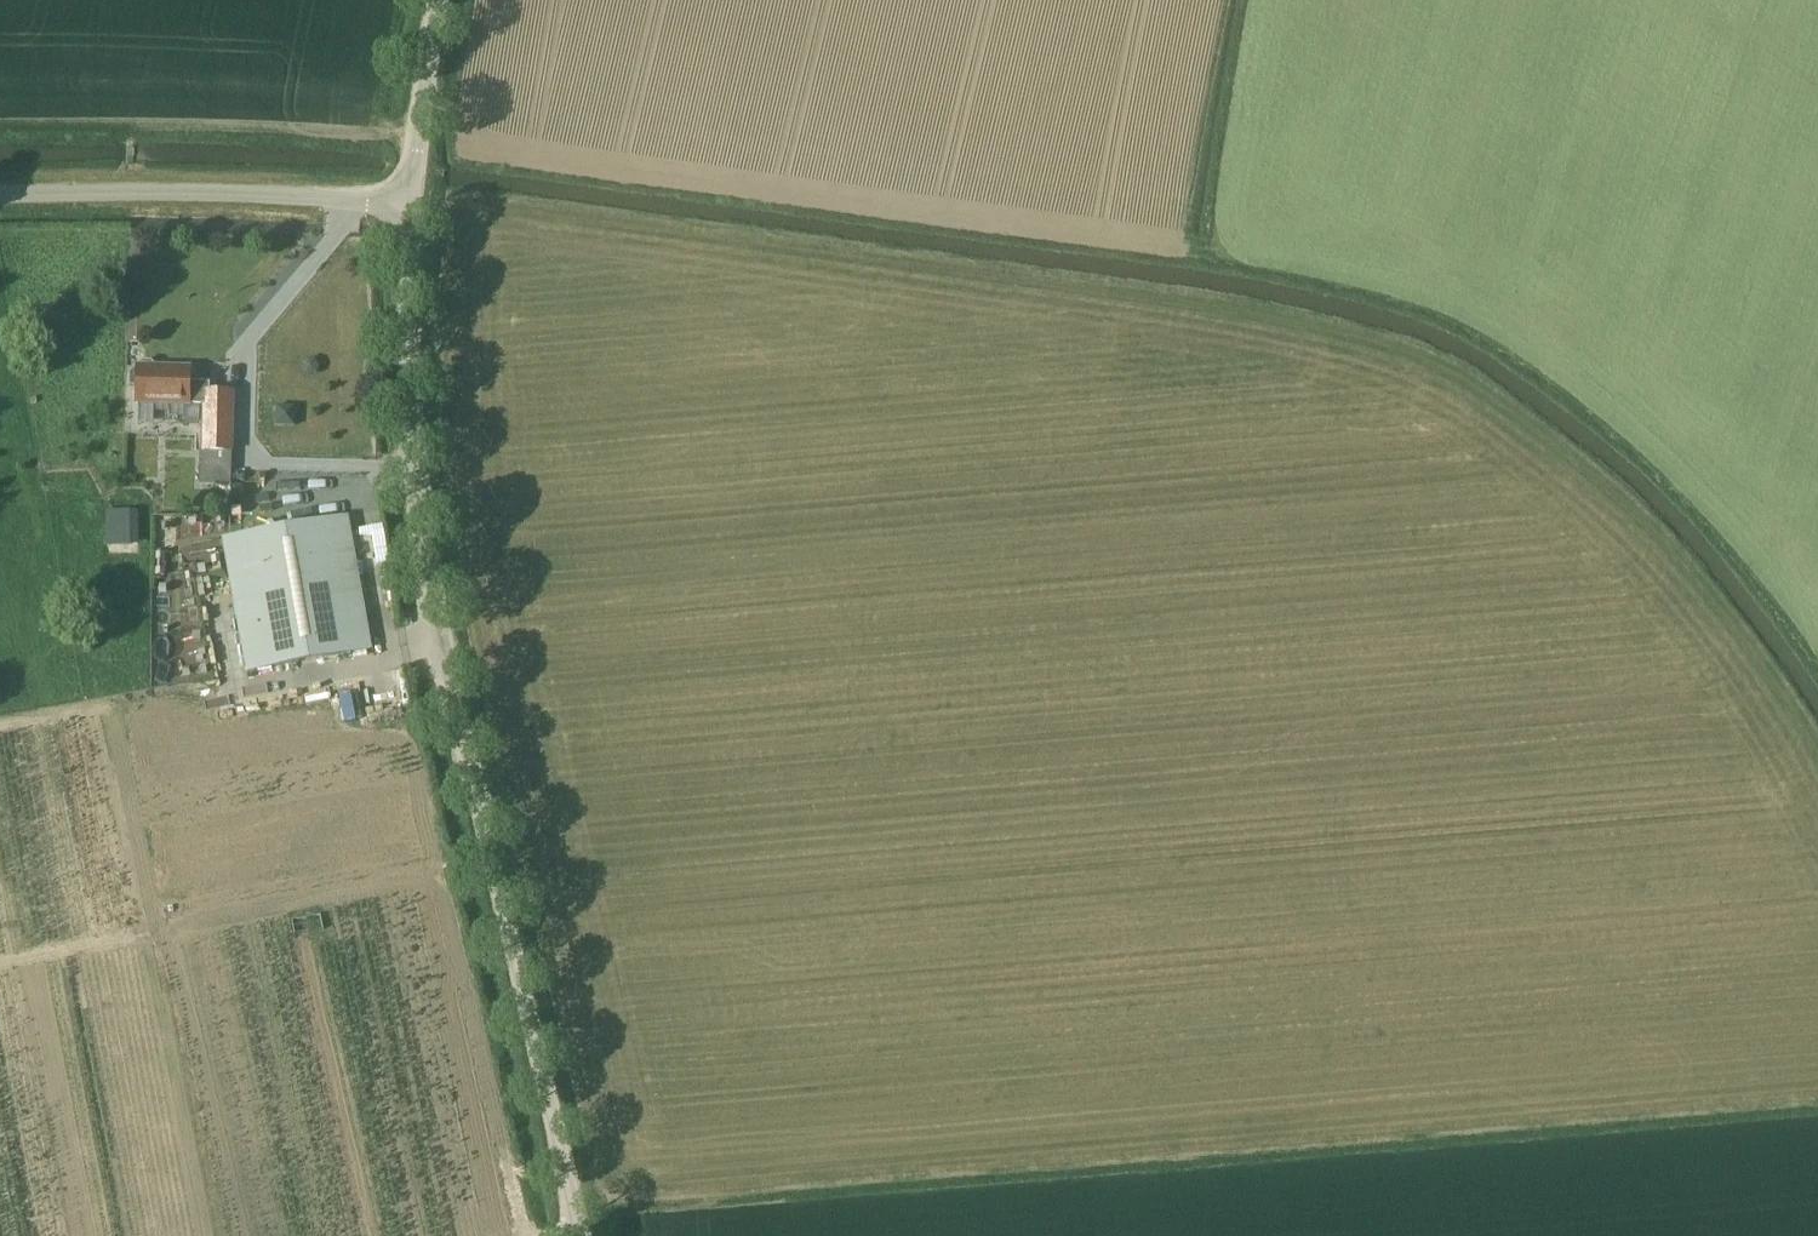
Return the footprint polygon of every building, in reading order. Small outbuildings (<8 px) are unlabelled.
[(139,367),(138,367),(138,368),(132,373),(132,386),(138,386),(137,403),(202,405),(201,452),(204,452),(203,471),(231,472),(232,453),(233,453),(235,392),(189,390),(190,368),(154,367),(151,362),(144,362),(139,367)] [(275,424),(295,425),(295,406),(276,405),(275,424)] [(136,512),(108,512),(108,544),(136,543),(136,512)] [(247,673),(371,651),(350,533),(226,555),(247,673)]
